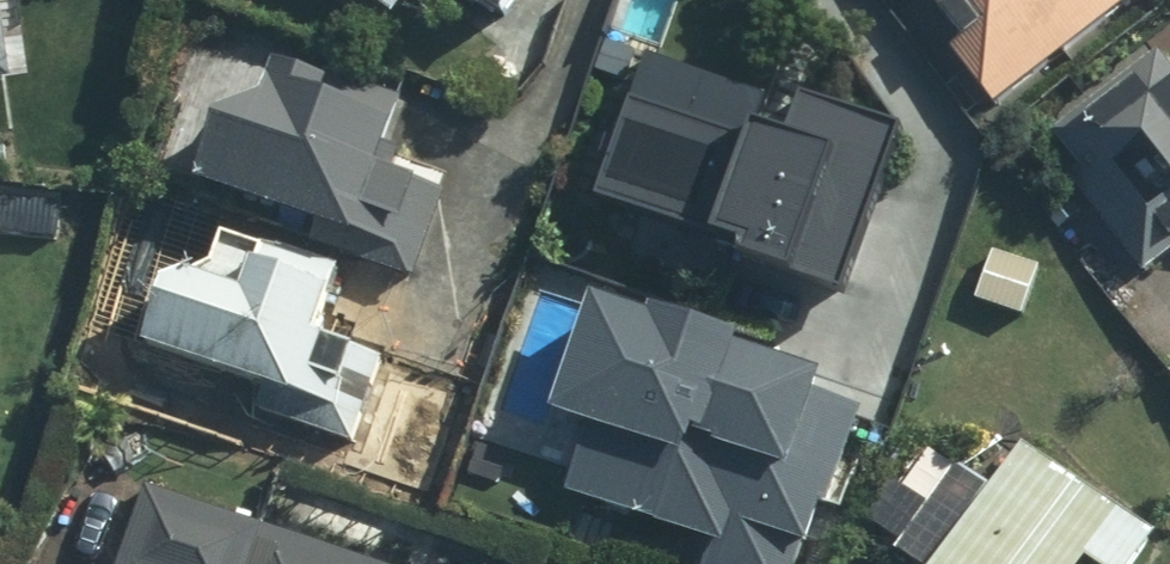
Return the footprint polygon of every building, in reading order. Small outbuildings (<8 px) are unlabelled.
[(32,74),(20,0),(0,0),(0,79),(32,74)] [(524,10),(532,0),(509,0),(524,10)] [(818,0),(736,0),(614,182),(744,268),(891,49),(818,0)] [(1019,78),(1126,0),(962,0),(1019,78)] [(1169,251),(1169,43),(1071,122),(1098,157),(1086,167),(1160,260),(1169,251)] [(422,92),(294,51),(246,118),(227,176),(334,211),(326,236),(420,267),(428,242),(432,243),(451,186),(397,168),(422,92)] [(476,381),(331,337),(349,279),(229,243),(182,291),(159,368),(453,457),(476,381)] [(590,483),(723,530),(711,563),(815,563),(872,402),(836,389),(846,361),(618,281),(577,397),(615,411),(590,483)] [(1109,548),(1131,563),(1149,563),(1169,534),(1169,530),(1036,441),(949,563),(1097,563),(1109,548)] [(153,487),(129,563),(413,563),(153,487)]
